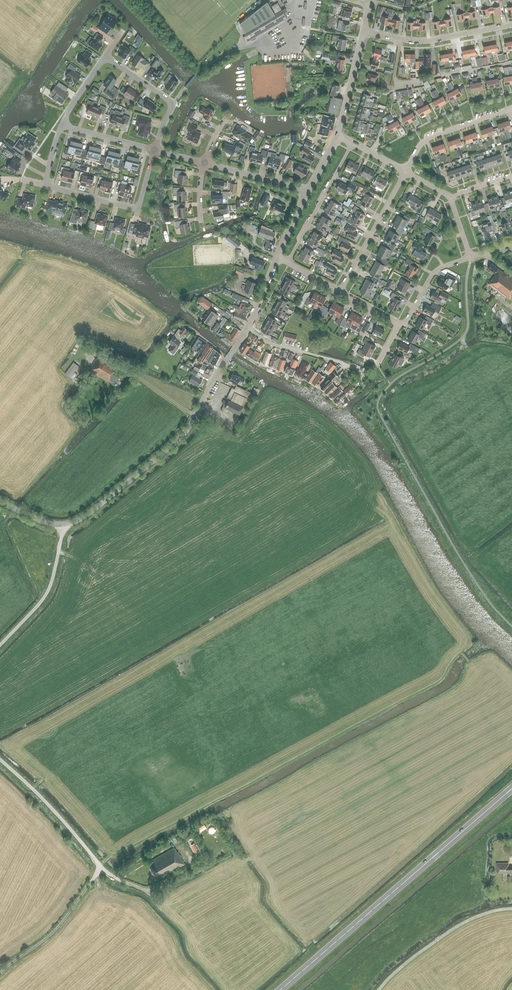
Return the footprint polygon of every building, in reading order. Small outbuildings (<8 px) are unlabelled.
[(246,43),(287,18),(278,3),(270,7),(267,2),(267,1),(240,23),(240,24),(240,23),(247,35),(243,37),(246,43)] [(500,6),(491,8),(492,13),(494,12),(494,15),(501,13),(500,6)] [(352,10),(347,8),(346,8),(343,7),(341,16),(344,16),(344,17),(350,18),(352,10)] [(492,13),(491,8),(482,9),(483,17),(490,16),(489,13),(492,13)] [(475,11),(466,12),(467,17),(469,17),(470,19),(476,18),(475,11)] [(467,17),(466,12),(457,14),(458,22),(465,20),(464,18),(467,17)] [(111,26),(113,27),(117,20),(116,19),(116,18),(113,16),(113,17),(107,14),(103,20),(103,21),(100,26),(108,31),(111,26)] [(392,17),(386,16),(386,17),(382,16),(381,23),(387,25),(387,23),(390,24),(391,19),(392,17)] [(444,20),(442,21),(443,26),(445,25),(445,27),(452,25),(451,18),(444,19),(444,20)] [(391,19),(390,24),(392,24),(392,26),(399,28),(400,20),(394,19),(394,20),(391,19)] [(416,23),(416,28),(419,28),(419,29),(425,30),(426,22),(420,22),(420,19),(416,19),(416,23)] [(342,22),(342,21),(339,20),(338,27),(341,28),(340,31),(348,32),(350,23),(342,22)] [(443,26),(442,21),(439,21),(439,20),(433,22),(434,29),(440,28),(440,26),(443,26)] [(103,37),(97,33),(93,39),(93,38),(89,45),(98,51),(102,44),(99,43),(103,37)] [(341,36),(333,35),(332,41),(338,42),(337,48),(345,50),(347,40),(341,38),(341,36)] [(323,43),(317,42),(315,51),(322,53),(323,43)] [(490,46),(491,51),(495,50),(495,53),(499,52),(498,49),(497,49),(496,44),(490,46)] [(120,51),(118,54),(124,59),(128,53),(131,56),(136,49),(130,46),(128,48),(124,45),(122,48),(121,47),(119,50),(120,51)] [(375,55),(374,58),(379,59),(383,60),(384,57),(380,56),(382,50),(375,48),(373,55),(375,55)] [(475,48),(468,50),(469,55),(473,54),(474,57),(477,56),(477,53),(476,53),(475,48)] [(81,63),(87,67),(91,60),(89,59),(92,53),(86,50),(83,55),(82,54),(77,61),(81,63)] [(447,54),(448,59),(452,59),(452,61),(456,60),(455,57),(454,57),(453,53),(447,54)] [(345,60),(343,59),(343,56),(336,54),(335,55),(331,55),(330,59),(333,60),(337,61),(336,71),(343,72),(345,60)] [(410,54),(410,61),(413,61),(413,69),(419,69),(419,61),(415,61),(415,54),(410,54)] [(145,59),(138,55),(132,64),(138,68),(140,66),(145,69),(149,63),(144,60),(145,59)] [(379,59),(374,58),(373,60),(372,60),(370,66),(377,68),(379,62),(378,61),(379,59)] [(73,81),(76,83),(81,76),(74,71),(76,68),(70,64),(67,68),(70,71),(66,77),(67,78),(65,82),(71,85),(73,81)] [(152,69),(148,75),(157,81),(164,71),(160,68),(157,72),(152,69)] [(377,75),(369,73),(369,75),(368,75),(368,76),(367,76),(366,78),(367,79),(367,80),(376,82),(377,77),(378,77),(379,76),(377,75)] [(167,84),(165,86),(172,91),(178,82),(171,78),(173,76),(170,74),(164,82),(167,84)] [(491,74),(494,87),(500,86),(498,78),(494,79),(493,74),(491,74)] [(108,87),(104,93),(110,97),(115,90),(112,87),(117,80),(110,75),(104,84),(108,87)] [(474,77),(477,90),(483,89),(481,82),(478,82),(477,77),(474,77)] [(456,97),(448,82),(446,78),(443,79),(445,84),(446,84),(449,89),(446,91),(447,94),(451,100),(456,97)] [(450,81),(448,82),(456,97),(461,94),(460,91),(458,88),(455,90),(450,81)] [(57,100),(62,104),(69,94),(65,92),(68,88),(59,82),(56,86),(56,85),(51,93),(55,96),(53,99),(56,101),(57,100)] [(343,99),(336,97),(340,86),(333,84),(332,85),(331,88),(332,88),(329,97),(326,111),(339,114),(343,99)] [(132,99),(136,93),(131,89),(132,89),(131,89),(129,87),(127,89),(123,86),(120,91),(124,94),(127,97),(128,96),(132,99)] [(436,89),(433,90),(441,105),(446,103),(443,96),(440,98),(436,89)] [(441,105),(433,90),(431,92),(436,100),(432,102),(436,108),(441,105)] [(374,98),(373,98),(373,99),(369,98),(370,96),(363,94),(362,99),(372,102),(373,102),(374,98)] [(149,109),(153,112),(157,106),(151,102),(151,101),(148,99),(146,102),(141,98),(137,103),(143,107),(143,106),(149,110),(149,109)] [(418,99),(426,113),(431,111),(428,104),(424,106),(420,98),(418,99)] [(420,116),(426,113),(418,99),(416,100),(420,108),(417,110),(420,116)] [(86,113),(92,116),(96,106),(93,105),(94,102),(88,100),(86,106),(89,107),(86,113)] [(96,106),(92,116),(98,118),(101,112),(104,113),(106,108),(101,105),(100,108),(96,106)] [(370,112),(369,112),(370,109),(366,108),(360,106),(358,112),(368,114),(369,115),(370,112)] [(403,107),(411,122),(416,119),(413,112),(409,114),(405,106),(403,107)] [(209,120),(214,111),(208,108),(207,110),(203,107),(200,112),(204,115),(203,117),(209,120)] [(405,124),(411,122),(403,107),(401,108),(405,116),(402,118),(405,124)] [(116,125),(120,116),(116,115),(117,112),(112,110),(109,115),(113,117),(110,123),(116,125)] [(387,113),(396,130),(401,127),(397,120),(394,122),(389,111),(387,113)] [(390,132),(396,130),(387,113),(385,114),(390,124),(387,126),(390,132)] [(123,117),(120,116),(116,125),(122,128),(124,121),(128,123),(130,117),(124,115),(123,117)] [(335,117),(326,115),(324,115),(323,121),(320,134),(328,136),(329,129),(332,130),(335,117)] [(138,116),(136,125),(138,125),(138,124),(141,125),(138,134),(147,137),(148,131),(149,131),(150,131),(151,127),(150,127),(149,126),(151,120),(138,116)] [(356,118),(355,124),(365,127),(366,124),(362,123),(363,120),(356,118)] [(508,138),(511,137),(508,128),(511,127),(508,120),(503,122),(504,126),(505,129),(506,132),(507,135),(508,138)] [(503,122),(497,124),(499,131),(503,130),(504,133),(505,132),(506,132),(505,129),(504,126),(503,122)] [(188,130),(190,132),(187,139),(193,141),(193,142),(197,143),(199,139),(198,139),(201,133),(195,131),(197,126),(191,124),(188,130)] [(378,133),(378,131),(373,129),(369,128),(366,127),(365,127),(355,124),(353,129),(360,131),(364,132),(364,133),(367,134),(368,131),(378,133)] [(245,132),(246,131),(241,128),(242,127),(238,125),(235,128),(236,129),(232,134),(241,139),(246,142),(249,143),(253,137),(245,132)] [(491,144),(494,143),(491,134),(494,133),(492,126),(486,128),(489,135),(489,138),(491,144)] [(489,135),(486,128),(480,130),(483,137),(489,135)] [(476,132),(470,134),(473,141),(474,144),(476,149),(478,148),(475,140),(478,139),(476,132)] [(36,139),(28,133),(25,138),(23,137),(21,140),(20,139),(15,146),(22,151),(25,147),(30,151),(35,144),(34,143),(36,139)] [(473,141),(470,134),(464,136),(467,143),(473,141)] [(460,138),(454,140),(456,147),(462,145),(460,138)] [(9,140),(6,144),(12,148),(15,144),(9,140)] [(456,147),(454,140),(448,142),(451,149),(456,147)] [(71,153),(74,153),(77,143),(71,141),(70,145),(69,148),(66,147),(64,153),(71,155),(71,153)] [(231,146),(226,143),(222,150),(226,151),(226,152),(232,155),(235,150),(240,153),(243,147),(244,145),(235,141),(233,146),(232,145),(231,146)] [(76,157),(83,158),(84,152),(81,151),(82,148),(83,144),(77,143),(74,153),(77,154),(76,157)] [(438,145),(440,152),(446,150),(443,143),(438,145)] [(443,161),(441,155),(440,152),(438,145),(432,147),(434,154),(438,153),(438,156),(441,162),(443,161)] [(15,151),(8,146),(7,148),(6,150),(13,155),(15,151)] [(84,152),(83,158),(89,160),(90,157),(93,158),(96,147),(90,146),(89,150),(88,150),(88,153),(84,152)] [(95,162),(102,163),(103,157),(100,156),(101,153),(100,153),(101,149),(96,147),(93,158),(96,159),(95,162)] [(255,163),(258,153),(254,152),(255,148),(250,147),(248,153),(251,154),(250,161),(255,163)] [(304,147),(301,152),(305,155),(303,159),(311,163),(314,157),(308,154),(310,150),(304,147)] [(261,154),(258,153),(255,163),(261,164),(263,157),(265,158),(267,151),(262,150),(261,154)] [(103,157),(102,163),(108,165),(109,162),(112,163),(115,152),(109,151),(108,155),(107,155),(107,158),(103,157)] [(269,159),(267,166),(273,167),(276,157),(276,155),(277,153),(268,151),(266,158),(269,159)] [(492,152),(494,156),(497,165),(503,163),(500,154),(496,155),(495,151),(492,152)] [(114,166),(121,168),(122,162),(119,161),(120,158),(119,158),(120,154),(115,152),(112,163),(115,164),(114,166)] [(276,157),(273,167),(278,169),(280,162),(284,162),(286,155),(280,153),(280,156),(276,155),(276,157)] [(481,156),(481,157),(482,160),(483,159),(486,169),(492,167),(489,158),(488,158),(485,159),(483,155),(482,153),(480,154),(481,156)] [(489,153),(487,154),(488,158),(489,158),(492,167),(497,165),(494,156),(490,157),(489,153)] [(21,159),(15,155),(12,161),(11,160),(6,167),(15,173),(20,166),(17,165),(21,159)] [(128,167),(131,168),(133,157),(128,156),(127,160),(126,160),(125,163),(122,162),(121,168),(127,170),(128,167)] [(133,157),(131,168),(134,169),(133,172),(139,174),(141,167),(138,166),(139,163),(138,163),(139,159),(133,157)] [(477,162),(474,163),(476,168),(479,167),(480,171),(486,169),(483,159),(482,160),(481,157),(478,158),(478,157),(475,158),(477,162)] [(288,158),(283,167),(287,169),(292,160),(288,158)] [(358,165),(350,161),(346,168),(355,173),(358,165)] [(464,161),(462,162),(463,166),(464,166),(467,175),(473,173),(470,164),(466,165),(464,161)] [(304,176),(307,170),(303,168),(305,166),(299,163),(297,165),(293,171),(300,175),(304,176)] [(459,163),(456,164),(458,168),(461,177),(467,175),(464,166),(463,166),(460,167),(459,163)] [(461,177),(458,168),(454,169),(453,165),(451,166),(452,170),(453,170),(456,179),(461,177)] [(69,171),(70,169),(62,166),(60,173),(63,173),(61,179),(63,179),(62,180),(66,182),(69,171)] [(374,172),(365,167),(363,171),(360,169),(357,175),(360,177),(362,174),(371,179),(374,172)] [(447,167),(445,168),(446,172),(447,172),(450,181),(456,179),(453,170),(452,170),(449,171),(447,167)] [(75,173),(69,171),(66,182),(67,182),(71,182),(72,182),(74,176),(77,177),(78,171),(75,170),(75,173)] [(185,175),(186,171),(175,170),(174,177),(178,178),(178,183),(187,184),(188,178),(186,178),(186,176),(186,175),(185,175)] [(85,187),(88,176),(83,175),(84,172),(81,171),(79,178),(82,178),(80,184),(82,184),(81,185),(85,187),(86,187),(85,187)] [(93,178),(88,176),(85,187),(86,187),(90,187),(90,186),(91,187),(93,181),(96,182),(97,176),(94,175),(93,178)] [(100,190),(104,192),(107,181),(102,180),(103,177),(100,176),(98,183),(101,183),(99,189),(101,189),(100,190)] [(377,185),(383,188),(387,181),(378,176),(374,183),(373,182),(371,186),(375,188),(377,185)] [(1,180),(0,180),(0,197),(5,200),(9,194),(3,191),(4,189),(2,187),(1,187),(1,180)] [(107,181),(104,192),(105,192),(109,192),(109,191),(110,192),(112,186),(115,187),(116,181),(113,180),(112,183),(107,181)] [(224,182),(224,181),(214,180),(213,187),(223,188),(224,185),(227,186),(227,183),(224,182)] [(123,197),(126,186),(121,185),(122,182),(119,181),(117,188),(120,188),(118,194),(120,194),(119,195),(123,197),(124,197),(123,197)] [(348,186),(340,182),(336,188),(345,194),(348,189),(353,192),(357,184),(353,182),(352,184),(350,182),(348,186)] [(134,192),(135,186),(131,185),(130,185),(129,187),(126,186),(123,197),(124,197),(128,197),(128,196),(129,197),(131,191),(134,192)] [(182,187),(173,187),(173,194),(177,194),(177,200),(187,200),(187,194),(184,194),(184,191),(185,191),(182,191),(182,187)] [(252,189),(245,187),(243,193),(242,193),(241,200),(248,202),(252,189)] [(363,198),(371,203),(374,198),(368,194),(369,192),(364,189),(362,194),(365,195),(363,198)] [(502,200),(504,206),(509,204),(508,202),(511,201),(508,190),(502,192),(505,199),(502,200)] [(228,198),(228,191),(221,191),(221,195),(212,195),(213,203),(223,203),(223,198),(228,198)] [(23,199),(18,198),(17,206),(25,208),(25,205),(33,206),(34,200),(35,200),(35,195),(31,195),(24,194),(23,199)] [(413,195),(410,194),(408,196),(405,194),(402,199),(414,205),(412,208),(416,210),(417,207),(418,208),(421,201),(413,196),(413,195)] [(499,199),(497,194),(492,196),(494,201),(495,206),(499,205),(499,207),(504,206),(502,200),(502,198),(499,199)] [(486,205),(488,211),(490,215),(492,214),(491,210),(493,209),(492,207),(495,206),(494,201),(492,196),(487,197),(489,204),(486,205)] [(368,208),(371,203),(363,198),(361,201),(358,199),(356,204),(361,207),(362,204),(368,208)] [(280,202),(274,199),(271,207),(283,212),(286,206),(280,203),(280,202)] [(476,201),(480,212),(483,211),(483,213),(488,211),(486,205),(483,206),(481,199),(476,201)] [(55,202),(49,200),(46,210),(52,211),(52,214),(63,217),(64,213),(65,214),(67,204),(56,201),(55,202)] [(327,205),(336,210),(338,207),(339,207),(340,205),(331,200),(329,203),(328,203),(327,205)] [(476,213),(480,212),(476,201),(471,203),(473,209),(470,210),(472,216),(477,215),(476,213)] [(182,204),(174,205),(175,212),(178,211),(178,216),(188,215),(187,210),(185,210),(184,207),(185,207),(182,207),(182,204)] [(334,213),(336,210),(327,205),(324,211),(334,216),(335,214),(334,213)] [(219,211),(213,212),(215,219),(224,218),(223,213),(229,213),(227,206),(219,207),(219,211)] [(354,215),(362,220),(365,215),(358,211),(360,209),(355,206),(354,209),(354,208),(352,211),(356,212),(354,215)] [(433,210),(430,208),(429,210),(425,208),(423,212),(426,214),(426,215),(438,222),(441,215),(432,210),(433,210)] [(78,210),(73,209),(70,222),(76,223),(77,220),(82,221),(81,222),(85,223),(87,219),(86,219),(86,215),(87,216),(88,211),(86,211),(85,212),(78,210)] [(395,220),(404,225),(407,220),(409,221),(410,218),(406,216),(406,215),(400,212),(399,214),(402,216),(401,217),(398,215),(395,220)] [(108,215),(104,214),(104,215),(98,213),(95,222),(91,220),(89,228),(96,229),(97,224),(105,226),(106,219),(107,220),(108,215)] [(359,225),(362,220),(354,215),(352,218),(349,217),(348,219),(347,218),(345,221),(351,224),(353,221),(359,225)] [(318,221),(327,226),(329,222),(330,223),(331,220),(323,216),(321,219),(320,219),(318,221)] [(501,224),(504,233),(510,231),(510,228),(511,227),(509,217),(506,218),(507,222),(501,224)] [(121,219),(115,218),(114,223),(110,222),(108,229),(115,231),(115,228),(122,230),(124,224),(124,225),(125,220),(121,219)] [(184,223),(183,220),(175,222),(176,228),(180,228),(181,233),(183,232),(184,233),(188,232),(188,231),(190,231),(189,226),(187,226),(187,223),(184,223)] [(397,230),(402,233),(404,234),(405,231),(404,230),(402,229),(404,225),(395,220),(393,225),(398,228),(397,230)] [(325,229),(327,226),(318,221),(315,226),(325,232),(327,229),(325,229)] [(493,230),(490,221),(479,225),(480,229),(481,229),(485,239),(491,237),(489,231),(493,230)] [(135,224),(131,223),(128,234),(133,235),(133,233),(137,234),(137,235),(143,237),(144,234),(148,235),(147,236),(148,237),(150,228),(146,227),(146,225),(140,224),(140,225),(135,224)] [(356,229),(353,227),(347,224),(345,229),(349,231),(346,235),(354,239),(357,233),(355,232),(356,229)] [(258,234),(268,238),(264,248),(271,251),(275,241),(272,239),(275,232),(272,231),(273,229),(271,228),(271,227),(267,225),(266,227),(262,225),(258,234)] [(439,234),(434,232),(434,231),(426,227),(424,231),(429,233),(424,242),(431,246),(435,237),(439,234)] [(387,235),(396,240),(399,235),(401,236),(402,233),(397,230),(395,233),(390,230),(387,235)] [(310,236),(319,241),(321,238),(322,238),(323,236),(314,231),(312,235),(311,234),(310,236)] [(241,243),(229,234),(226,238),(237,248),(241,243)] [(389,245),(394,248),(396,245),(394,244),(396,240),(387,235),(385,240),(390,242),(389,245)] [(317,244),(319,241),(310,236),(307,242),(317,247),(318,245),(317,244)] [(351,246),(345,243),(346,240),(340,236),(337,241),(342,244),(340,248),(347,252),(351,246)] [(426,253),(421,250),(422,247),(415,243),(412,248),(415,249),(412,255),(416,257),(417,256),(423,260),(426,253)] [(379,250),(388,254),(390,255),(393,251),(394,248),(389,245),(387,248),(382,245),(379,250)] [(301,252),(310,257),(312,254),(313,254),(314,252),(305,247),(304,250),(303,250),(301,252)] [(344,258),(338,255),(340,252),(334,249),(331,255),(335,257),(333,260),(340,264),(344,258)] [(381,260),(388,264),(389,261),(386,259),(388,254),(379,250),(377,254),(382,257),(381,260)] [(309,260),(310,257),(301,252),(298,258),(308,263),(310,261),(309,260)] [(264,262),(252,257),(250,263),(255,265),(254,268),(260,270),(261,268),(262,268),(264,262)] [(416,273),(418,268),(412,265),(414,262),(407,258),(405,263),(410,265),(405,274),(412,278),(415,272),(416,273)] [(373,267),(381,272),(384,266),(386,266),(388,264),(381,260),(379,263),(376,261),(373,267)] [(334,277),(337,271),(331,268),(333,265),(327,262),(324,267),(328,269),(326,273),(334,277)] [(503,272),(492,263),(488,268),(496,274),(488,284),(494,289),(506,273),(503,271),(503,272)] [(374,276),(372,279),(378,282),(381,277),(379,276),(381,272),(373,267),(369,273),(374,276)] [(506,273),(494,289),(501,294),(511,281),(511,278),(506,273)] [(287,277),(285,281),(296,288),(297,286),(293,284),(295,281),(287,277)] [(452,285),(454,282),(448,279),(447,282),(441,278),(437,284),(446,289),(449,283),(452,285)] [(363,285),(371,290),(375,283),(376,284),(378,282),(372,279),(371,281),(366,279),(363,285)] [(409,286),(410,283),(401,279),(399,282),(401,283),(398,289),(405,292),(408,286),(409,286)] [(256,283),(248,280),(246,286),(243,285),(242,285),(241,289),(242,290),(245,291),(252,294),(256,283)] [(296,288),(285,281),(282,285),(291,290),(291,288),(295,290),(296,288)] [(511,296),(511,281),(501,294),(508,299),(511,295),(511,296)] [(291,290),(282,285),(279,291),(287,296),(288,294),(292,296),(293,294),(289,292),(291,290)] [(369,293),(371,290),(363,285),(360,291),(370,297),(371,294),(369,293)] [(446,300),(449,295),(442,291),(440,294),(434,291),(430,297),(439,302),(441,298),(446,300)] [(242,301),(244,297),(233,292),(231,296),(242,301)] [(310,301),(315,304),(320,295),(315,292),(311,298),(307,296),(304,303),(307,305),(310,301)] [(395,311),(401,301),(397,299),(399,296),(393,292),(390,297),(393,299),(389,307),(395,311)] [(318,312),(322,314),(326,307),(322,305),(325,298),(320,295),(315,304),(320,307),(318,312)] [(202,296),(197,302),(207,309),(208,309),(211,303),(212,303),(202,296)] [(279,297),(277,301),(289,308),(289,307),(286,305),(287,302),(279,297)] [(289,308),(277,301),(275,306),(283,310),(284,308),(287,310),(289,308)] [(243,309),(248,312),(251,305),(244,302),(244,303),(241,302),(239,307),(238,307),(238,306),(233,304),(232,306),(235,308),(238,309),(242,311),(243,309)] [(328,311),(333,314),(338,305),(333,302),(329,309),(326,307),(322,314),(326,316),(328,311)] [(441,308),(435,304),(433,307),(427,304),(423,311),(432,316),(434,311),(438,313),(441,308)] [(338,305),(333,314),(338,317),(335,322),(339,324),(343,317),(340,315),(344,308),(338,305)] [(283,310),(275,306),(271,312),(280,316),(281,314),(284,316),(285,314),(282,312),(283,310)] [(246,316),(248,312),(243,309),(242,311),(238,309),(235,308),(234,311),(235,312),(233,317),(235,318),(243,322),(246,316)] [(203,320),(211,326),(212,326),(211,328),(215,331),(220,325),(216,321),(216,322),(215,321),(219,315),(210,309),(203,320)] [(352,324),(357,315),(351,312),(347,320),(344,318),(340,325),(344,327),(345,325),(350,327),(352,324)] [(362,318),(357,315),(352,324),(354,326),(353,329),(359,332),(362,326),(359,324),(362,318)] [(269,316),(266,321),(278,327),(278,328),(279,328),(281,326),(276,324),(277,321),(269,316)] [(424,319),(420,317),(415,325),(423,329),(426,323),(430,325),(433,320),(426,316),(424,319)] [(278,327),(266,321),(264,326),(272,330),(273,327),(277,329),(278,328),(278,327)] [(271,331),(272,330),(264,326),(261,331),(269,335),(270,333),(274,335),(275,333),(271,331)] [(381,336),(384,330),(376,326),(372,334),(377,337),(378,334),(381,336)] [(187,329),(183,327),(181,330),(179,329),(175,334),(177,336),(176,337),(180,340),(187,329)] [(229,335),(225,341),(231,345),(240,332),(241,331),(236,328),(234,331),(232,330),(229,335)] [(221,338),(225,341),(229,335),(221,329),(220,331),(219,330),(217,332),(218,333),(222,336),(221,338)] [(417,333),(412,331),(408,339),(415,343),(418,337),(423,339),(426,334),(419,330),(417,333)] [(173,353),(180,345),(179,344),(180,342),(173,336),(169,342),(173,345),(169,350),(173,353)] [(199,353),(207,342),(199,337),(197,338),(191,348),(199,353)] [(364,347),(373,351),(376,346),(371,343),(372,341),(366,337),(363,342),(366,343),(364,347)] [(245,343),(244,343),(239,350),(245,354),(250,346),(247,345),(249,342),(246,340),(245,343)] [(409,346),(401,342),(397,348),(403,351),(402,354),(409,357),(410,355),(409,354),(407,352),(408,349),(413,351),(417,353),(419,348),(415,346),(410,344),(409,346)] [(213,347),(208,344),(197,360),(202,364),(213,347)] [(370,357),(373,351),(364,347),(362,350),(359,349),(357,353),(363,357),(365,354),(370,357)] [(215,365),(221,354),(214,348),(206,359),(208,361),(207,362),(208,362),(207,364),(212,367),(213,364),(215,365)] [(245,354),(251,357),(254,352),(249,349),(245,354)] [(254,352),(251,357),(257,361),(261,354),(255,350),(254,352)] [(282,350),(280,355),(276,369),(282,371),(286,361),(281,359),(282,356),(283,356),(285,351),(282,350)] [(272,354),(266,351),(262,363),(267,365),(272,354)] [(273,351),(272,355),(268,366),(275,369),(279,358),(273,356),(275,351),(273,351)] [(401,358),(394,354),(389,364),(396,367),(401,358)] [(96,358),(90,368),(87,366),(86,368),(89,370),(108,382),(108,381),(112,383),(117,387),(123,377),(116,373),(120,367),(100,355),(97,359),(96,358)] [(293,358),(288,367),(293,368),(297,360),(293,358)] [(308,364),(303,361),(299,369),(298,369),(295,375),(305,380),(308,374),(304,372),(308,364)] [(70,377),(79,366),(74,362),(65,373),(70,377)] [(330,373),(336,366),(331,362),(325,369),(330,373)] [(210,376),(214,368),(209,365),(207,365),(203,363),(201,367),(205,368),(204,370),(206,371),(205,373),(210,376)] [(292,375),(295,369),(293,368),(288,367),(287,366),(284,372),(292,375)] [(321,368),(319,367),(316,372),(312,369),(306,379),(311,383),(321,368)] [(330,377),(320,387),(324,390),(335,379),(338,376),(333,372),(329,376),(330,377)] [(324,377),(319,373),(312,383),(317,387),(324,377)] [(235,375),(233,374),(229,380),(233,382),(232,382),(237,385),(239,380),(243,382),(245,379),(236,374),(235,375)] [(198,386),(202,380),(193,375),(189,381),(198,386)] [(328,395),(336,387),(332,383),(324,391),(328,395)] [(352,383),(343,390),(343,391),(338,395),(333,400),(338,404),(343,400),(342,398),(355,388),(352,383)] [(343,391),(343,390),(338,385),(333,390),(328,395),(333,400),(333,399),(333,400),(338,395),(343,391)] [(243,407),(250,392),(241,388),(240,391),(234,389),(232,387),(225,401),(224,400),(222,403),(224,404),(221,410),(226,413),(228,409),(240,414),(243,407)] [(174,847),(161,855),(153,860),(153,861),(148,864),(156,878),(161,875),(162,876),(184,864),(178,852),(177,852),(174,847)] [(508,862),(502,862),(496,863),(496,873),(511,873),(511,866),(509,866),(509,865),(508,865),(508,862)]
